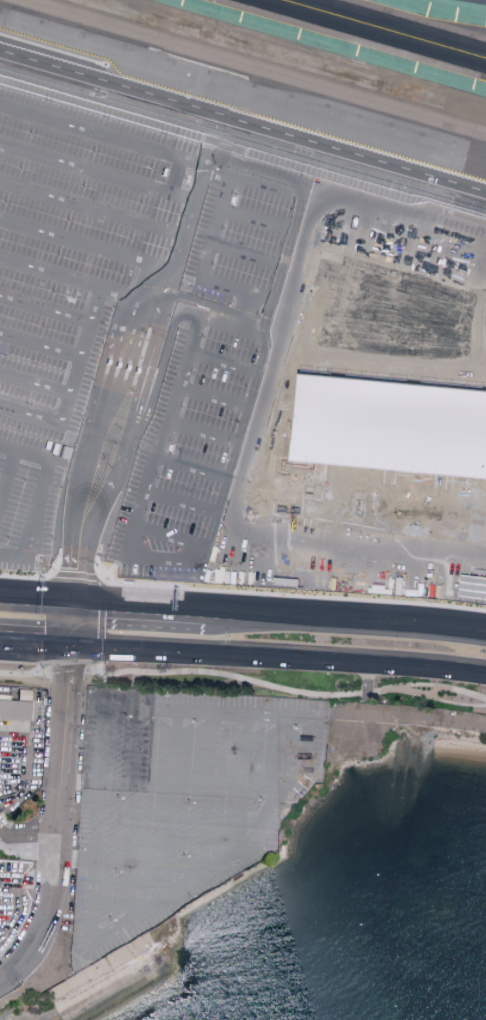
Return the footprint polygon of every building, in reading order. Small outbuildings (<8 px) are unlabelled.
[(303,375),(485,392),(485,477),(296,460),(303,375)] [(35,722),(0,721),(0,700),(26,702),(35,702),(35,722)]
